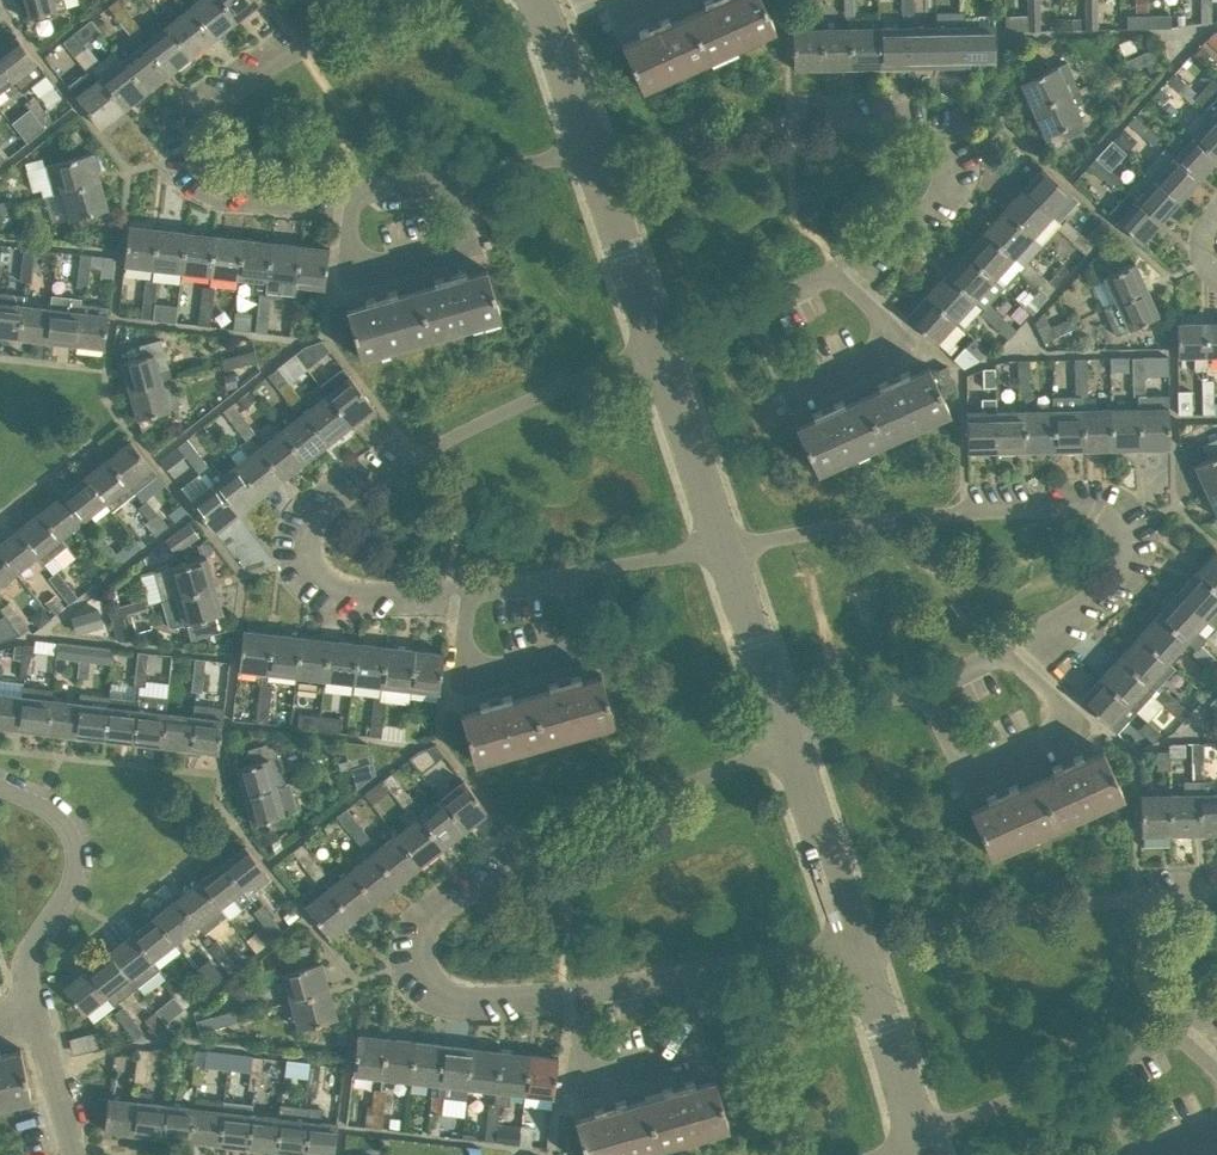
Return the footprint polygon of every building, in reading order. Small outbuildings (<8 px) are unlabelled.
[(54,0),(19,0),(25,19),(56,10),(54,0)] [(129,13),(118,0),(109,8),(121,22),(126,19),(124,17),(129,13)] [(189,7),(214,38),(236,21),(220,0),(198,0),(189,7)] [(236,21),(260,2),(258,0),(220,0),(236,21)] [(708,59),(773,30),(774,31),(775,30),(762,0),(714,0),(715,3),(688,14),(708,59)] [(844,16),(856,16),(856,0),(844,0),(844,16)] [(913,0),(901,0),(902,14),(914,14),(913,0)] [(959,12),(971,12),(971,0),(959,0),(959,12)] [(1040,17),(1040,0),(1027,0),(1028,14),(1034,14),(1034,17),(1040,17)] [(1097,16),(1096,0),(1085,0),(1086,12),(1091,12),(1091,16),(1097,16)] [(1211,9),(1211,0),(1200,0),(1200,6),(1206,6),(1206,9),(1211,9)] [(1150,12),(1158,12),(1158,2),(1150,2),(1150,12)] [(1206,6),(1200,6),(1201,23),(1212,23),(1211,9),(1206,9),(1206,6)] [(189,7),(167,25),(191,56),(214,38),(189,7)] [(1091,12),(1086,12),(1086,29),(1098,29),(1097,16),(1091,16),(1091,12)] [(141,28),(129,13),(124,17),(126,19),(121,22),(132,36),(141,28)] [(708,59),(688,14),(662,26),(660,21),(658,21),(660,24),(650,29),(648,26),(647,26),(649,32),(624,44),(623,43),(622,43),(643,90),(644,89),(644,88),(708,59)] [(1034,14),(1028,14),(1028,30),(1040,30),(1040,17),(1034,17),(1034,14)] [(1171,14),(1149,15),(1149,28),(1170,28),(1171,14)] [(965,15),(965,26),(966,65),(996,65),(994,15),(965,15)] [(1149,28),(1149,15),(1126,15),(1127,29),(1149,28)] [(1064,30),(1078,30),(1078,20),(1064,20),(1064,30)] [(191,56),(167,25),(144,43),(169,74),(191,56)] [(938,66),(937,26),(908,27),(909,67),(938,66)] [(965,26),(937,26),(938,66),(966,65),(965,26)] [(881,67),(880,27),(851,28),(852,68),(881,67)] [(909,67),(908,27),(880,27),(881,67),(909,67)] [(852,68),(851,28),(823,29),(824,68),(852,68)] [(824,68),(823,29),(793,29),(794,69),(824,68)] [(1214,31),(1205,40),(1216,50),(1216,33),(1214,31)] [(78,51),(83,47),(73,34),(63,42),(75,58),(80,54),(78,51)] [(23,92),(46,74),(16,36),(0,49),(0,62),(23,92)] [(169,74),(144,43),(122,60),(146,92),(169,74)] [(96,64),(83,47),(78,51),(80,54),(75,58),(87,72),(91,68),(96,64)] [(1193,56),(1201,64),(1209,55),(1200,48),(1193,56)] [(114,50),(96,64),(91,68),(124,109),(146,92),(122,60),(114,50)] [(1125,60),(1130,72),(1144,65),(1139,54),(1125,60)] [(4,87),(14,100),(23,92),(0,62),(0,90),(4,87)] [(1033,109),(1070,93),(1057,66),(1021,83),(1033,109)] [(91,68),(87,72),(68,86),(101,128),(124,109),(91,68)] [(1183,89),(1187,85),(1174,72),(1166,81),(1177,91),(1181,86),(1183,89)] [(1199,95),(1187,85),(1183,89),(1181,86),(1177,91),(1191,103),(1199,95)] [(1070,93),(1033,109),(1045,136),(1061,129),(1063,134),(1068,138),(1083,131),(1083,124),(1081,120),(1082,120),(1076,107),(1084,103),(1078,89),(1070,93)] [(43,103),(50,114),(68,101),(61,91),(43,103)] [(1205,108),(1213,114),(1216,118),(1216,94),(1205,108)] [(36,109),(41,106),(32,95),(23,102),(34,116),(39,113),(36,109)] [(53,122),(41,106),(36,109),(39,113),(34,116),(44,129),(53,122)] [(1205,108),(1185,129),(1193,136),(1216,157),(1216,118),(1213,114),(1205,108)] [(1145,132),(1149,128),(1135,115),(1127,123),(1138,133),(1142,129),(1145,132)] [(1130,132),(1124,126),(1113,139),(1119,144),(1130,132)] [(1142,129),(1138,133),(1149,143),(1157,135),(1149,128),(1145,132),(1142,129)] [(1193,136),(1174,157),(1197,178),(1216,157),(1193,136)] [(92,152),(89,153),(44,165),(49,182),(41,184),(45,196),(62,191),(100,181),(92,152)] [(1106,174),(1110,170),(1096,157),(1088,166),(1100,176),(1104,172),(1106,174)] [(1197,178),(1174,157),(1155,178),(1178,200),(1197,178)] [(1042,167),(1023,188),(1053,215),(1051,216),(1059,223),(1080,201),(1042,167)] [(1121,180),(1110,170),(1106,174),(1104,172),(1100,176),(1113,188),(1121,180)] [(1128,192),(1159,221),(1178,200),(1155,178),(1136,199),(1128,192)] [(100,181),(62,191),(66,205),(70,219),(108,209),(100,181)] [(1053,215),(1023,188),(1004,209),(1033,236),(1051,216),(1053,215)] [(1159,221),(1128,192),(1108,214),(1139,243),(1159,221)] [(1033,236),(1004,209),(984,231),(1014,257),(1033,236)] [(1074,235),(1078,230),(1065,219),(1056,228),(1073,243),(1077,238),(1074,235)] [(1077,238),(1073,243),(1085,254),(1094,244),(1108,229),(1099,221),(1085,237),(1078,230),(1074,235),(1077,238)] [(154,268),(158,229),(128,225),(124,265),(154,268)] [(158,229),(154,268),(182,271),(187,232),(158,229)] [(984,231),(965,252),(1004,287),(1019,271),(1023,266),(1014,257),(984,231)] [(215,235),(187,232),(182,271),(210,275),(215,235)] [(243,239),(215,235),(210,275),(239,278),(243,239)] [(272,242),(243,239),(239,278),(253,280),(251,293),(259,294),(266,294),(272,242)] [(1121,250),(1121,241),(1110,241),(1110,250),(1121,250)] [(272,242),(266,294),(266,295),(272,295),(280,296),(281,283),(296,285),(300,245),(272,242)] [(329,249),(300,245),(296,285),(325,288),(329,249)] [(27,264),(33,265),(35,250),(24,248),(21,267),(27,268),(27,264)] [(989,304),(1004,287),(965,252),(945,274),(975,300),(985,309),(989,304)] [(80,253),(78,274),(84,275),(84,271),(90,271),(92,255),(80,253)] [(1019,271),(1034,284),(1038,280),(1035,278),(1039,273),(1026,262),(1023,266),(1019,271)] [(1116,302),(1146,288),(1133,262),(1104,276),(1116,302)] [(27,268),(21,267),(19,280),(31,281),(33,265),(27,264),(27,268)] [(1056,273),(1062,279),(1068,272),(1062,266),(1056,273)] [(444,282),(417,290),(430,336),(498,317),(499,318),(501,317),(486,268),(484,269),(485,270),(458,278),(456,272),(455,272),(456,275),(445,278),(444,275),(443,276),(444,282)] [(84,275),(78,274),(76,287),(88,288),(90,271),(84,271),(84,275)] [(1055,287),(1039,273),(1035,278),(1038,280),(1034,284),(1038,289),(1047,296),(1055,287)] [(975,300),(945,274),(926,295),(956,322),(975,300)] [(149,300),(155,301),(157,281),(145,280),(142,303),(148,303),(149,300)] [(206,306),(213,307),(215,288),(202,287),(199,309),(205,310),(206,306)] [(1146,288),(1116,302),(1104,308),(1116,335),(1158,315),(1146,288)] [(1047,296),(1038,289),(1023,306),(1031,314),(1047,296)] [(430,336),(417,290),(389,297),(387,291),(386,292),(387,295),(376,298),(375,295),(374,295),(375,301),(349,309),(348,308),(346,308),(361,357),(363,357),(362,356),(430,336)] [(0,294),(0,336),(18,338),(22,306),(23,297),(0,294)] [(266,294),(259,294),(256,316),(263,317),(263,313),(269,314),(272,295),(266,295),(266,294)] [(956,322),(926,295),(906,317),(936,343),(956,322)] [(52,296),(51,309),(47,341),(75,344),(80,303),(83,303),(83,300),(52,296)] [(148,303),(142,303),(140,317),(153,319),(155,301),(149,300),(148,303)] [(80,303),(75,344),(105,348),(109,306),(83,303),(80,303)] [(989,304),(985,309),(981,313),(995,326),(999,322),(997,319),(1001,315),(989,304)] [(51,309),(22,306),(18,338),(47,341),(51,309)] [(205,310),(199,309),(197,324),(210,326),(213,307),(206,306),(205,310)] [(263,317),(256,316),(255,331),(267,333),(269,314),(263,313),(263,317)] [(292,315),(289,336),(302,337),(305,317),(292,315)] [(1017,330),(1001,315),(997,319),(999,322),(995,326),(1010,339),(1017,330)] [(1069,318),(1051,326),(1053,331),(1056,330),(1058,335),(1074,328),(1069,318)] [(1206,355),(1205,323),(1176,323),(1177,356),(1194,355),(1194,369),(1206,369),(1206,355)] [(1205,323),(1206,355),(1216,355),(1216,323),(1205,323)] [(1053,331),(1051,326),(1038,332),(1043,342),(1058,335),(1056,330),(1053,331)] [(953,359),(962,367),(980,359),(987,350),(973,338),(953,359)] [(172,379),(161,339),(140,345),(143,356),(122,362),(130,391),(172,379)] [(316,361),(313,357),(305,347),(296,355),(307,369),(316,361)] [(238,360),(240,366),(257,361),(254,350),(233,355),(234,361),(238,360)] [(234,361),(233,355),(222,358),(225,370),(240,366),(238,360),(234,361)] [(307,369),(296,355),(295,355),(284,364),(296,378),(307,369)] [(1139,376),(1145,376),(1144,357),(1132,357),(1133,379),(1139,379),(1139,376)] [(1081,376),(1087,376),(1087,358),(1075,358),(1075,379),(1081,379),(1081,376)] [(1023,375),(1029,375),(1029,360),(1017,360),(1018,380),(1024,380),(1023,375)] [(942,396),(932,373),(928,366),(927,366),(927,367),(901,379),(899,373),(898,374),(899,377),(889,381),(887,378),(886,379),(889,385),(863,397),(883,441),(947,412),(948,413),(950,412),(942,396)] [(934,372),(932,373),(942,396),(945,395),(957,390),(946,366),(934,371),(934,372)] [(327,394),(351,425),(374,407),(343,367),(319,386),(326,394),(327,394)] [(995,368),(983,368),(983,387),(995,387),(995,368)] [(284,386),(289,382),(278,369),(268,376),(281,393),(286,389),(284,386)] [(236,373),(225,375),(228,388),(238,386),(236,373)] [(1024,380),(1018,380),(1018,398),(1030,397),(1029,375),(1023,375),(1024,380)] [(1088,398),(1087,376),(1081,376),(1081,379),(1075,379),(1076,397),(1082,397),(1082,399),(1088,398)] [(1139,379),(1133,379),(1133,397),(1139,397),(1145,397),(1145,395),(1145,376),(1139,376),(1139,379)] [(172,379),(130,391),(138,419),(180,407),(172,379)] [(1207,397),(1213,397),(1213,380),(1201,380),(1202,400),(1207,400),(1207,397)] [(301,398),(289,382),(284,386),(286,389),(281,393),(291,406),(301,398)] [(1192,391),(1178,391),(1178,415),(1192,414),(1192,391)] [(255,402),(248,393),(238,401),(245,410),(255,402)] [(327,394),(326,394),(304,411),(329,442),(351,425),(327,394)] [(1169,395),(1145,395),(1145,397),(1139,397),(1139,408),(1140,448),(1170,448),(1169,408),(1169,395)] [(883,441),(863,397),(836,409),(834,403),(832,403),(834,407),(824,411),(822,408),(821,409),(823,414),(798,426),(797,425),(796,426),(817,472),(819,471),(818,470),(883,441)] [(1082,397),(1076,397),(1053,397),(1053,410),(1054,450),(1083,449),(1082,409),(1082,399),(1082,397)] [(1214,413),(1214,402),(1213,397),(1207,397),(1207,400),(1202,400),(1202,413),(1214,413)] [(996,451),(996,411),(995,398),(982,398),(982,412),(967,412),(968,452),(996,451)] [(239,421),(244,417),(233,403),(223,411),(237,428),(242,424),(239,421)] [(1139,408),(1111,409),(1111,449),(1140,448),(1139,408)] [(1111,449),(1111,409),(1082,409),(1083,449),(1111,449)] [(1025,451),(1024,410),(996,411),(996,451),(1025,451)] [(1054,450),(1053,410),(1024,410),(1025,451),(1054,450)] [(329,442),(304,411),(282,429),(306,460),(329,442)] [(242,424),(237,428),(246,439),(251,435),(252,437),(257,433),(244,417),(239,421),(242,424)] [(306,460),(282,429),(259,447),(284,478),(306,460)] [(251,435),(246,439),(240,444),(248,455),(237,464),(261,496),(284,478),(259,447),(252,437),(251,435)] [(1216,488),(1216,438),(1210,441),(1216,455),(1195,465),(1207,492),(1216,488)] [(194,456),(199,453),(188,439),(178,446),(191,463),(196,459),(194,456)] [(131,440),(108,459),(135,493),(158,475),(131,440)] [(210,466),(199,453),(194,456),(196,459),(191,463),(200,475),(205,470),(210,466)] [(108,459),(85,476),(106,502),(112,510),(135,493),(108,459)] [(261,496),(237,464),(214,482),(239,513),(261,496)] [(196,478),(205,489),(190,501),(215,532),(239,513),(214,482),(205,470),(200,475),(196,478)] [(85,476),(63,494),(83,520),(106,502),(85,476)] [(1207,492),(1216,514),(1216,488),(1207,492)] [(83,520),(63,494),(40,512),(60,538),(61,537),(83,520)] [(154,518),(159,514),(147,500),(138,507),(147,518),(151,515),(154,518)] [(60,538),(40,512),(18,530),(38,556),(44,564),(67,546),(61,537),(60,538)] [(151,515),(147,518),(148,520),(145,523),(155,536),(168,526),(159,514),(154,518),(151,515)] [(176,553),(198,535),(190,524),(167,542),(176,553)] [(18,530),(0,543),(0,554),(16,573),(38,556),(18,530)] [(109,553),(113,549),(102,536),(93,542),(103,554),(107,551),(109,553)] [(107,551),(103,554),(114,569),(123,562),(113,549),(109,553),(107,551)] [(1216,591),(1216,551),(1216,550),(1196,572),(1216,591)] [(0,554),(0,586),(16,573),(0,554)] [(163,600),(214,585),(206,557),(155,571),(163,600)] [(64,589),(69,585),(57,570),(48,578),(57,589),(62,585),(64,589)] [(1177,593),(1206,620),(1216,609),(1216,610),(1216,591),(1196,572),(1177,593)] [(62,585),(57,589),(69,604),(79,597),(69,585),(64,589),(62,585)] [(214,585),(163,600),(171,628),(222,613),(214,585)] [(1206,620),(1177,593),(1157,615),(1187,641),(1206,620)] [(144,598),(124,604),(126,610),(129,609),(131,614),(148,610),(144,598)] [(20,616),(8,602),(0,608),(0,609),(4,614),(8,620),(13,616),(15,619),(20,616)] [(126,610),(124,604),(108,608),(111,620),(131,614),(129,609),(126,610)] [(39,626),(50,618),(42,607),(36,611),(35,620),(39,626)] [(72,617),(76,632),(103,625),(99,610),(72,617)] [(4,614),(0,617),(0,641),(21,635),(29,628),(20,616),(15,619),(13,616),(8,620),(4,614)] [(1187,641),(1157,615),(1138,636),(1168,663),(1187,641)] [(268,672),(272,633),(243,630),(239,669),(268,672)] [(272,633),(268,672),(296,676),(301,636),(272,633)] [(301,636),(296,676),(325,679),(329,640),(301,636)] [(1138,636),(1118,657),(1148,684),(1155,690),(1174,668),(1168,663),(1138,636)] [(329,640),(325,679),(353,682),(358,643),(329,640)] [(358,643),(353,682),(382,686),(386,646),(358,643)] [(12,658),(21,660),(23,645),(18,644),(14,646),(12,658)] [(23,644),(21,661),(26,662),(26,666),(32,666),(34,645),(23,644)] [(80,644),(78,661),(84,661),(84,665),(89,666),(92,646),(80,644)] [(1208,660),(1213,655),(1200,644),(1192,654),(1207,667),(1211,663),(1208,660)] [(415,650),(386,646),(382,686),(410,689),(415,650)] [(415,650),(410,689),(439,693),(444,653),(415,650)] [(138,651),(136,668),(142,668),(142,672),(147,672),(149,652),(138,651)] [(1213,655),(1208,660),(1211,663),(1207,667),(1216,676),(1216,659),(1213,655)] [(1148,684),(1118,657),(1099,679),(1136,711),(1155,690),(1148,684)] [(194,658),(193,675),(198,675),(198,677),(203,678),(206,659),(194,658)] [(26,662),(21,661),(19,677),(30,678),(32,666),(26,666),(26,662)] [(84,661),(78,661),(77,677),(88,678),(89,666),(84,665),(84,661)] [(142,668),(136,668),(135,684),(146,686),(147,672),(142,672),(142,668)] [(531,694),(544,741),(613,722),(613,723),(615,722),(601,673),(599,674),(599,675),(572,683),(571,677),(569,677),(570,680),(559,683),(559,680),(557,680),(559,686),(531,694)] [(198,675),(193,675),(191,691),(202,692),(203,678),(198,677),(198,675)] [(1136,711),(1099,679),(1080,699),(1117,733),(1128,720),(1152,742),(1160,733),(1146,720),(1136,711)] [(264,703),(270,704),(272,685),(260,684),(257,707),(263,708),(264,703)] [(23,696),(19,729),(47,732),(52,689),(24,686),(23,696)] [(1169,702),(1174,698),(1162,687),(1153,696),(1169,710),(1173,706),(1169,702)] [(52,689),(47,732),(76,735),(80,703),(52,699),(53,689),(52,689)] [(23,696),(0,693),(0,727),(19,729),(23,696)] [(139,694),(138,699),(133,742),(161,745),(165,713),(167,698),(139,694)] [(544,741),(531,694),(503,702),(502,696),(500,696),(501,700),(491,703),(490,699),(488,700),(490,706),(463,714),(463,713),(461,713),(474,762),(476,761),(476,760),(544,741)] [(1209,704),(1213,713),(1216,711),(1216,694),(1209,704)] [(109,696),(108,706),(104,739),(133,742),(138,699),(109,696)] [(374,697),(371,720),(377,720),(378,716),(384,717),(386,699),(374,697)] [(1173,706),(1169,710),(1181,721),(1189,712),(1174,698),(1169,702),(1173,706)] [(80,703),(76,735),(104,739),(108,706),(80,703)] [(263,708),(257,707),(255,722),(267,723),(270,704),(264,703),(263,708)] [(195,704),(194,716),(190,749),(219,752),(224,707),(195,704)] [(165,713),(161,745),(190,749),(194,716),(165,713)] [(320,729),(321,716),(300,713),(299,727),(320,729)] [(342,719),(321,716),(320,729),(341,732),(342,719)] [(377,720),(371,720),(369,735),(381,737),(384,717),(378,716),(377,720)] [(404,740),(416,741),(418,722),(406,721),(404,740)] [(244,795),(275,786),(285,784),(274,745),(267,746),(266,743),(247,749),(251,763),(236,767),(244,795)] [(1197,757),(1204,757),(1203,743),(1191,744),(1191,760),(1197,760),(1197,757)] [(426,745),(418,750),(408,758),(421,773),(438,758),(426,745)] [(1036,780),(1056,824),(1121,795),(1122,796),(1123,795),(1102,749),(1101,750),(1101,751),(1076,762),(1073,757),(1072,757),(1073,760),(1063,765),(1062,762),(1060,763),(1063,768),(1036,780)] [(1156,751),(1157,770),(1168,770),(1168,751),(1156,751)] [(370,753),(355,757),(356,763),(353,764),(354,769),(373,764),(370,753)] [(356,763),(355,757),(336,762),(340,773),(354,769),(353,764),(356,763)] [(1216,833),(1216,793),(1213,793),(1213,779),(1204,780),(1204,757),(1197,757),(1197,760),(1191,760),(1191,780),(1198,780),(1198,833),(1216,833)] [(371,765),(354,769),(359,786),(375,774),(373,764),(371,765)] [(397,791),(402,787),(391,772),(381,780),(395,797),(399,793),(397,791)] [(463,780),(440,798),(465,829),(488,811),(463,780)] [(1056,824),(1036,780),(1010,792),(1008,786),(1006,787),(1008,790),(998,794),(996,791),(995,792),(997,798),(972,809),(971,808),(970,809),(991,855),(992,855),(992,854),(1056,824)] [(1198,780),(1191,780),(1183,780),(1183,794),(1169,794),(1170,834),(1198,833),(1198,780)] [(283,815),(275,786),(244,795),(252,823),(283,815)] [(422,813),(402,787),(397,791),(399,793),(395,797),(412,820),(418,816),(422,813)] [(1170,834),(1169,794),(1140,795),(1141,835),(1170,834)] [(440,798),(422,813),(418,816),(442,847),(465,829),(440,798)] [(352,826),(357,822),(346,808),(336,815),(350,833),(355,829),(352,826)] [(418,816),(412,820),(395,834),(420,865),(442,847),(418,816)] [(355,829),(350,833),(360,846),(370,837),(357,822),(352,826),(355,829)] [(395,834),(373,851),(398,882),(420,865),(395,834)] [(308,861),(312,857),(301,843),(292,851),(305,868),(310,864),(308,861)] [(222,863),(249,897),(272,878),(245,845),(222,863)] [(398,882),(373,851),(351,869),(375,900),(398,882)] [(310,864),(305,868),(315,881),(325,873),(312,857),(308,861),(310,864)] [(249,897),(222,863),(200,881),(221,908),(230,919),(252,902),(249,897)] [(351,869),(328,887),(353,918),(375,900),(351,869)] [(200,881),(177,898),(198,926),(221,908),(200,881)] [(353,918),(328,887),(305,905),(330,936),(353,918)] [(198,926),(177,898),(154,916),(176,944),(198,926)] [(266,919),(271,916),(261,904),(253,911),(265,926),(269,923),(266,919)] [(298,917),(292,909),(282,916),(289,925),(298,917)] [(176,944),(154,916),(132,934),(153,961),(176,944)] [(283,931),(271,916),(266,919),(269,923),(265,926),(274,938),(283,931)] [(153,961),(132,934),(109,952),(131,979),(153,961)] [(221,955),(226,951),(216,940),(208,947),(219,961),(224,958),(221,955)] [(224,958),(219,961),(229,973),(237,966),(226,951),(221,955),(224,958)] [(109,952),(87,969),(108,997),(131,979),(109,952)] [(292,1000),(329,989),(321,961),(283,971),(292,1000)] [(108,997),(87,969),(64,988),(85,1015),(108,997)] [(177,990),(181,987),(171,975),(162,982),(175,997),(179,993),(177,990)] [(193,1001),(181,987),(177,990),(179,993),(175,997),(184,1008),(193,1001)] [(337,1018),(329,989),(292,1000),(300,1028),(337,1018)] [(127,1020),(131,1016),(123,1006),(114,1013),(125,1027),(130,1024),(127,1020)] [(232,1010),(212,1016),(213,1022),(217,1020),(219,1026),(236,1021),(232,1010)] [(145,1030),(145,1031),(152,1039),(166,1027),(165,1026),(153,1012),(142,1021),(148,1027),(145,1030)] [(130,1024),(125,1027),(134,1039),(143,1032),(131,1016),(127,1020),(130,1024)] [(213,1022),(212,1016),(195,1020),(199,1032),(219,1026),(217,1020),(213,1022)] [(65,1042),(92,1039),(90,1025),(63,1029),(65,1042)] [(346,1034),(339,1034),(337,1044),(345,1045),(346,1034)] [(382,1077),(387,1037),(357,1034),(353,1073),(382,1077)] [(416,1041),(387,1037),(382,1077),(411,1080),(416,1041)] [(444,1044),(416,1041),(411,1080),(440,1084),(444,1044)] [(444,1044),(440,1084),(438,1096),(444,1097),(466,1100),(468,1087),(473,1048),(444,1044)] [(29,1097),(29,1098),(31,1098),(21,1048),(19,1048),(19,1050),(0,1054),(0,1103),(29,1097)] [(141,1069),(146,1069),(147,1059),(154,1060),(154,1059),(167,1061),(170,1048),(148,1050),(137,1049),(135,1065),(141,1066),(141,1069)] [(473,1048),(468,1087),(497,1090),(501,1051),(473,1048)] [(198,1070),(203,1070),(206,1050),(195,1049),(193,1067),(198,1067),(198,1070)] [(530,1054),(501,1051),(497,1090),(525,1094),(530,1054)] [(530,1054),(525,1094),(554,1097),(558,1058),(530,1054)] [(255,1077),(261,1077),(263,1057),(252,1056),(250,1073),(255,1074),(255,1077)] [(312,1083),(318,1083),(320,1063),(309,1062),(307,1080),(312,1080),(312,1083)] [(141,1066),(135,1065),(133,1081),(145,1082),(146,1069),(141,1069),(141,1066)] [(198,1067),(193,1067),(191,1082),(202,1083),(203,1070),(198,1070),(198,1067)] [(255,1074),(250,1073),(248,1088),(259,1090),(261,1077),(255,1077),(255,1074)] [(645,1099),(658,1145),(726,1126),(727,1127),(729,1126),(715,1078),(713,1078),(713,1079),(686,1087),(684,1081),(683,1081),(684,1085),(673,1088),(672,1084),(671,1085),(672,1091),(645,1099)] [(312,1080),(307,1080),(305,1096),(316,1096),(318,1083),(312,1083),(312,1080)] [(374,1089),(372,1110),(378,1111),(378,1108),(384,1108),(386,1090),(374,1089)] [(138,1091),(137,1101),(133,1133),(162,1137),(166,1104),(149,1103),(150,1092),(138,1091)] [(444,1097),(438,1096),(432,1095),(429,1117),(435,1118),(436,1114),(442,1115),(444,1097)] [(195,1097),(194,1108),(190,1140),(219,1143),(223,1111),(224,1101),(195,1097)] [(137,1101),(108,1098),(104,1130),(133,1133),(137,1101)] [(645,1099),(617,1106),(615,1100),(614,1101),(615,1104),(604,1107),(603,1104),(602,1104),(604,1110),(577,1118),(576,1117),(574,1118),(585,1154),(625,1154),(658,1145),(645,1099)] [(253,1104),(224,1101),(223,1111),(219,1143),(247,1147),(252,1115),(253,1104)] [(488,1102),(486,1123),(492,1123),(492,1120),(498,1120),(500,1103),(488,1102)] [(166,1104),(162,1137),(190,1140),(194,1108),(166,1104)] [(308,1121),(304,1153),(320,1154),(334,1154),(337,1124),(322,1122),(323,1109),(310,1108),(308,1121)] [(378,1111),(372,1110),(370,1126),(382,1128),(384,1108),(378,1108),(378,1111)] [(435,1118),(429,1117),(427,1133),(439,1135),(442,1115),(436,1114),(435,1118)] [(252,1115),(247,1147),(276,1150),(280,1117),(252,1115)] [(308,1121),(280,1117),(276,1150),(304,1153),(308,1121)] [(392,1120),(390,1129),(401,1130),(402,1121),(392,1120)] [(492,1123),(486,1123),(484,1139),(496,1141),(498,1120),(492,1120),(492,1123)] [(532,1126),(522,1125),(520,1144),(530,1145),(532,1126)] [(471,1154),(482,1154),(481,1148),(481,1147),(470,1146),(471,1154)]
